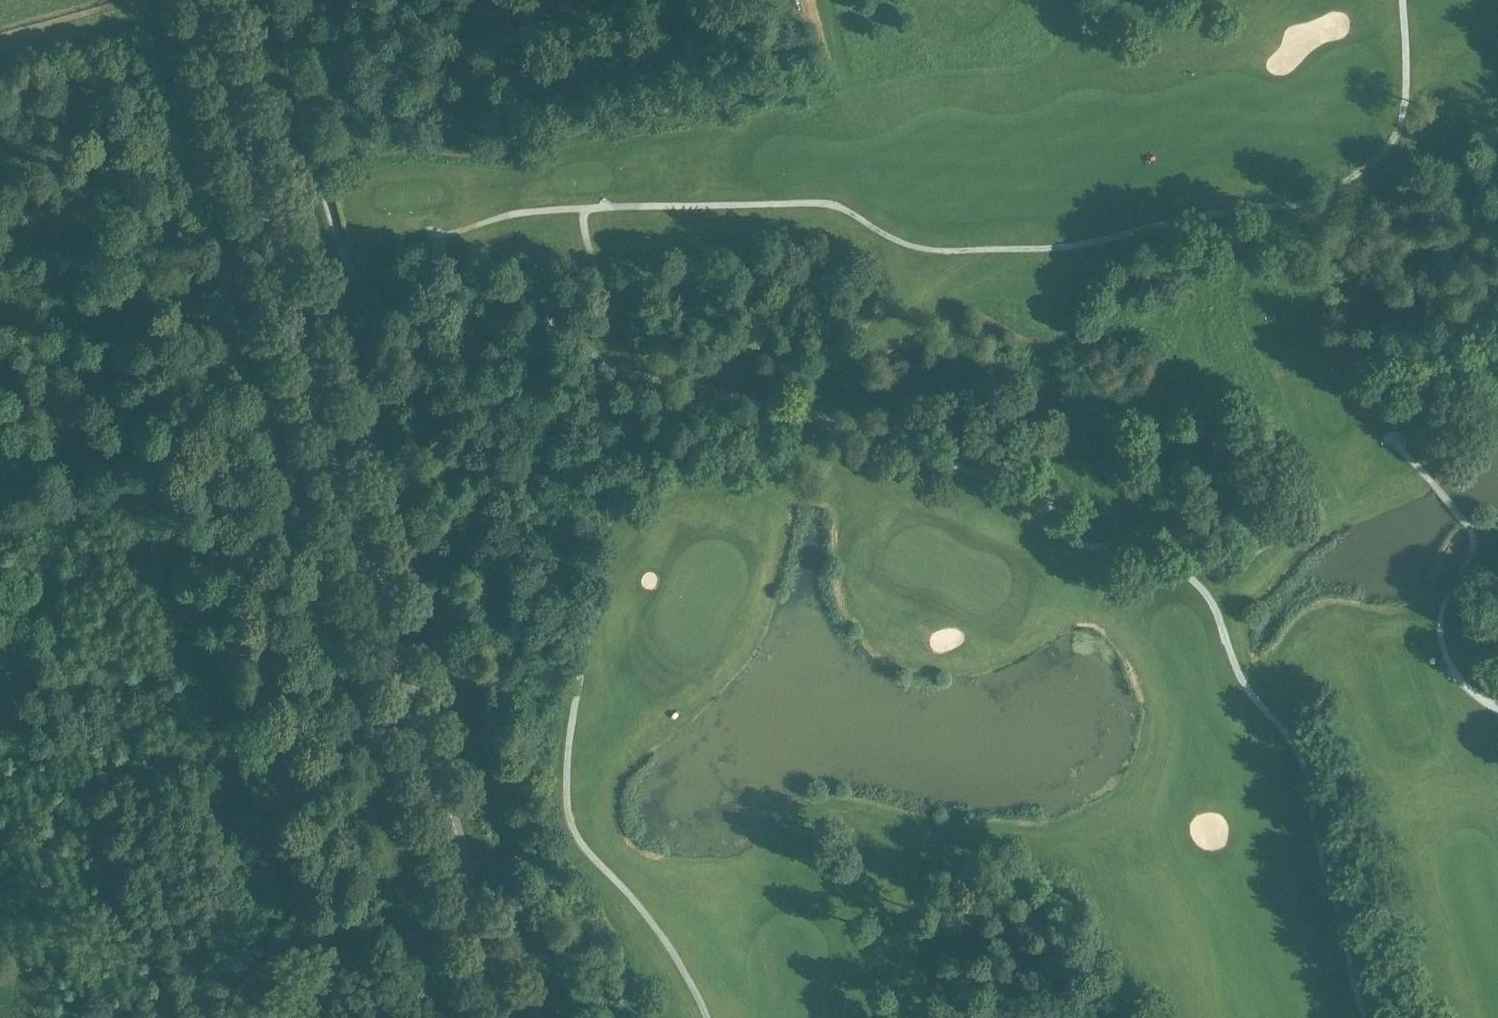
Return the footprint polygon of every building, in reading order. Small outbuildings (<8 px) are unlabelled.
[(294,802),(305,794),(297,785),(287,793),(294,802)]
